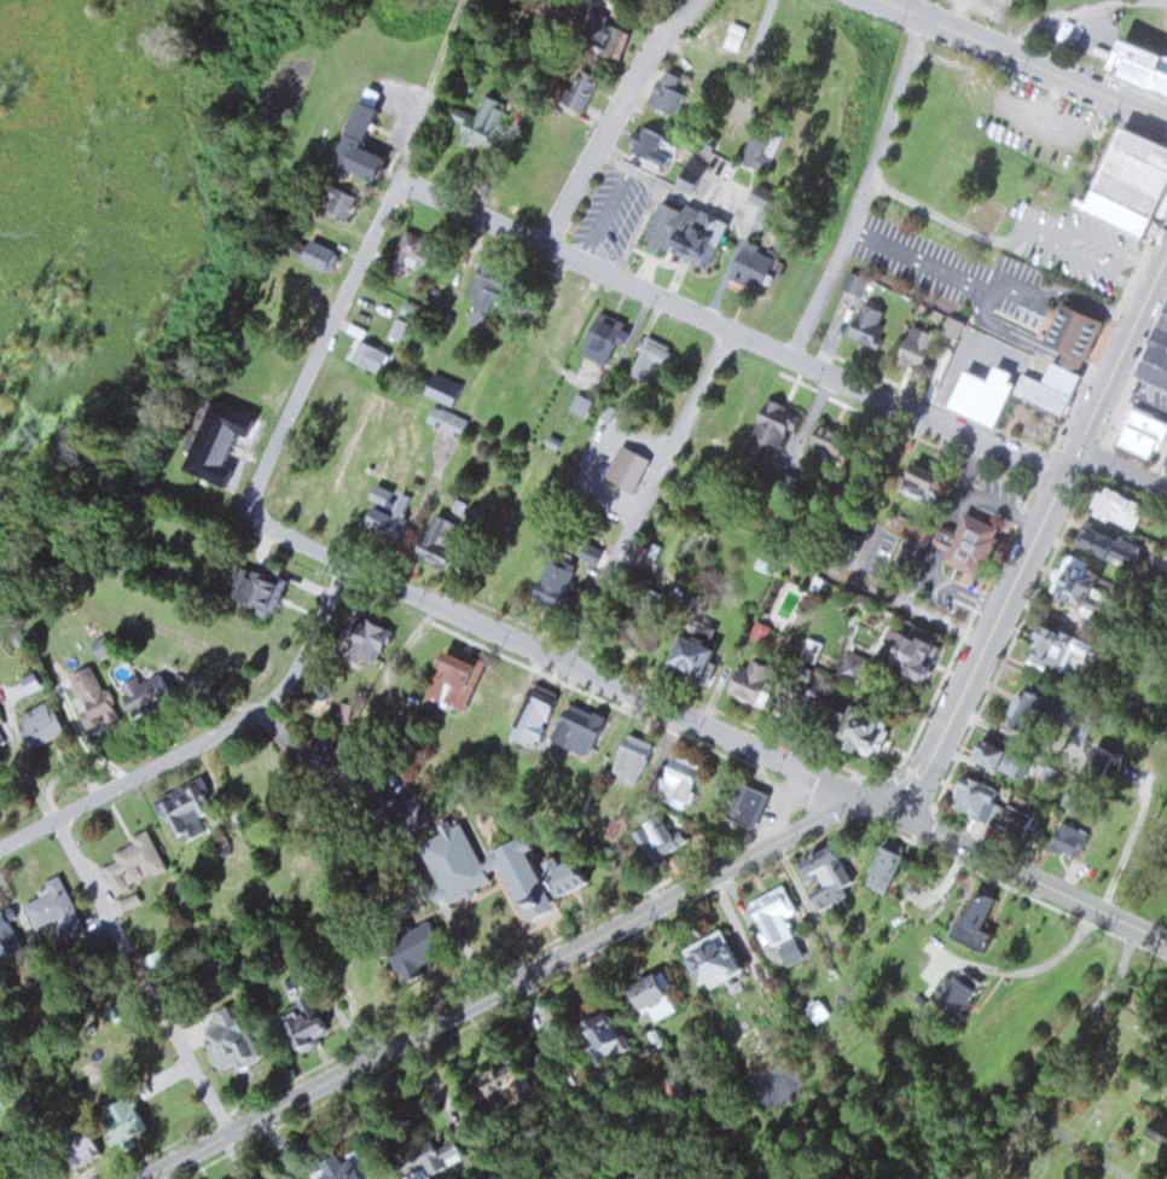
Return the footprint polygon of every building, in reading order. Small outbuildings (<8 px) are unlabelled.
[(601,49),(601,28),(577,28),(577,49),(601,49)] [(1120,40),(1166,59),(1166,98),(1107,74),(1111,62),(1120,40)] [(552,95),(575,113),(600,81),(577,62),(552,95)] [(671,88),(676,75),(661,68),(645,103),(670,115),(681,92),(671,88)] [(325,170),(342,176),(344,170),(368,179),(377,156),(355,148),(372,105),(371,104),(376,93),(368,90),(365,98),(354,94),(325,170)] [(506,105),(487,95),(474,118),(452,106),(447,116),(464,125),(457,139),(481,152),(506,105)] [(667,157),(647,122),(627,134),(646,169),(667,157)] [(1149,238),(1166,189),(1166,147),(1112,126),(1079,212),(1149,238)] [(767,137),(751,130),(739,160),(767,171),(782,134),(770,129),(767,137)] [(715,140),(699,133),(676,187),(692,194),(715,140)] [(354,195),(326,185),(318,210),(345,219),(354,195)] [(680,210),(656,200),(640,240),(708,268),(726,222),(683,204),(680,210)] [(405,277),(412,263),(421,268),(433,244),(406,231),(387,268),(405,277)] [(297,253),(318,273),(332,258),(310,238),(297,253)] [(726,276),(753,288),(768,256),(741,244),(726,276)] [(1132,378),(1166,391),(1166,283),(1132,378)] [(844,334),(873,347),(887,316),(858,303),(844,334)] [(1100,320),(1056,304),(1040,343),(1060,351),(1055,362),(1049,360),(1040,383),(993,365),(987,380),(961,370),(946,408),(994,427),(1006,395),(1062,417),(1100,320)] [(892,357),(908,371),(935,339),(919,325),(892,357)] [(666,345),(645,335),(625,373),(647,383),(666,345)] [(346,360),(377,375),(388,355),(357,339),(346,360)] [(741,452),(760,460),(767,442),(778,446),(793,409),(762,397),(741,452)] [(233,434),(248,440),(256,417),(202,398),(177,470),(222,486),(229,466),(222,464),(233,434)] [(465,419),(432,404),(424,421),(457,436),(465,419)] [(1151,461),(1166,423),(1128,409),(1114,446),(1151,461)] [(632,493),(650,459),(622,444),(604,478),(632,493)] [(942,478),(907,459),(894,485),(929,503),(942,478)] [(414,501),(373,481),(365,498),(372,501),(360,523),(395,540),(414,501)] [(1086,511),(1126,528),(1137,501),(1097,484),(1086,511)] [(940,559),(970,577),(999,531),(964,510),(949,534),(941,529),(933,541),(947,549),(940,559)] [(437,570),(463,533),(436,513),(410,551),(437,570)] [(1114,540),(1084,524),(1073,545),(1103,561),(1114,540)] [(591,562),(598,551),(586,543),(578,553),(591,562)] [(527,595),(547,609),(575,568),(554,554),(527,595)] [(1047,592),(1077,607),(1092,576),(1063,561),(1047,592)] [(227,600),(268,617),(283,580),(275,577),(278,570),(269,566),(265,577),(240,567),(227,600)] [(372,663),(386,631),(353,616),(338,649),(372,663)] [(701,682),(721,632),(681,617),(662,666),(701,682)] [(1058,671),(1069,633),(1033,623),(1022,661),(1058,671)] [(910,679),(928,644),(897,629),(879,664),(910,679)] [(421,696),(461,712),(482,661),(443,644),(421,696)] [(779,672),(739,655),(723,691),(763,708),(779,672)] [(92,665),(66,674),(85,729),(111,720),(92,665)] [(163,707),(159,676),(119,681),(123,712),(163,707)] [(1015,725),(1046,730),(1052,696),(1021,691),(1015,725)] [(13,717),(30,749),(59,733),(42,701),(13,717)] [(548,743),(585,758),(602,719),(565,703),(548,743)] [(836,746),(871,759),(887,720),(853,705),(836,746)] [(608,777),(637,786),(651,743),(622,734),(608,777)] [(1001,751),(975,739),(966,760),(992,772),(1001,751)] [(1084,773),(1097,779),(1110,753),(1097,747),(1084,773)] [(681,809),(701,767),(669,752),(649,794),(681,809)] [(982,822),(997,789),(959,773),(945,806),(982,822)] [(203,832),(195,815),(212,807),(198,777),(156,797),(178,844),(203,832)] [(749,828),(764,793),(738,782),(723,817),(749,828)] [(994,827),(1020,840),(1035,808),(1010,794),(994,827)] [(415,845),(435,886),(425,891),(433,907),(486,881),(454,814),(436,823),(440,832),(415,845)] [(632,828),(646,858),(672,845),(658,815),(632,828)] [(1083,831),(1056,822),(1047,848),(1074,857),(1083,831)] [(164,870),(146,832),(109,849),(114,861),(100,867),(112,893),(164,870)] [(497,864),(520,921),(545,911),(517,839),(481,853),(487,868),(497,864)] [(861,885),(883,895),(901,853),(879,843),(861,885)] [(815,913),(842,901),(825,864),(836,858),(829,844),(792,861),(800,877),(814,870),(822,886),(806,893),(815,913)] [(535,863),(550,896),(586,880),(576,859),(566,863),(560,851),(535,863)] [(33,929),(53,921),(61,940),(82,931),(59,875),(40,882),(45,893),(22,903),(33,929)] [(973,949),(998,895),(973,883),(948,938),(973,949)] [(790,924),(784,926),(778,910),(788,906),(781,889),(747,903),(765,947),(795,936),(790,924)] [(18,950),(0,914),(0,959),(18,950)] [(437,968),(427,921),(394,929),(396,941),(385,943),(392,978),(437,968)] [(693,986),(733,966),(717,933),(676,953),(693,986)] [(623,990),(638,1013),(672,991),(657,968),(623,990)] [(930,1004),(952,1020),(976,988),(954,972),(930,1004)] [(276,1018),(291,1052),(327,1035),(311,1002),(276,1018)] [(576,1017),(587,1047),(613,1038),(601,1007),(576,1017)] [(254,1058),(235,1008),(195,1023),(214,1074),(254,1058)] [(474,1076),(487,1111),(528,1096),(531,1102),(535,1101),(520,1060),(474,1076)] [(145,1129),(128,1095),(93,1113),(110,1147),(145,1129)] [(1150,1109),(1137,1129),(1166,1149),(1166,1121),(1150,1109)] [(68,1171),(95,1157),(77,1122),(50,1135),(68,1171)] [(388,1171),(404,1178),(429,1178),(440,1157),(406,1138),(388,1171)] [(349,1154),(340,1159),(334,1148),(313,1160),(318,1170),(309,1175),(311,1178),(364,1178),(349,1154)] [(40,1162),(27,1169),(32,1178),(48,1178),(40,1162)]
